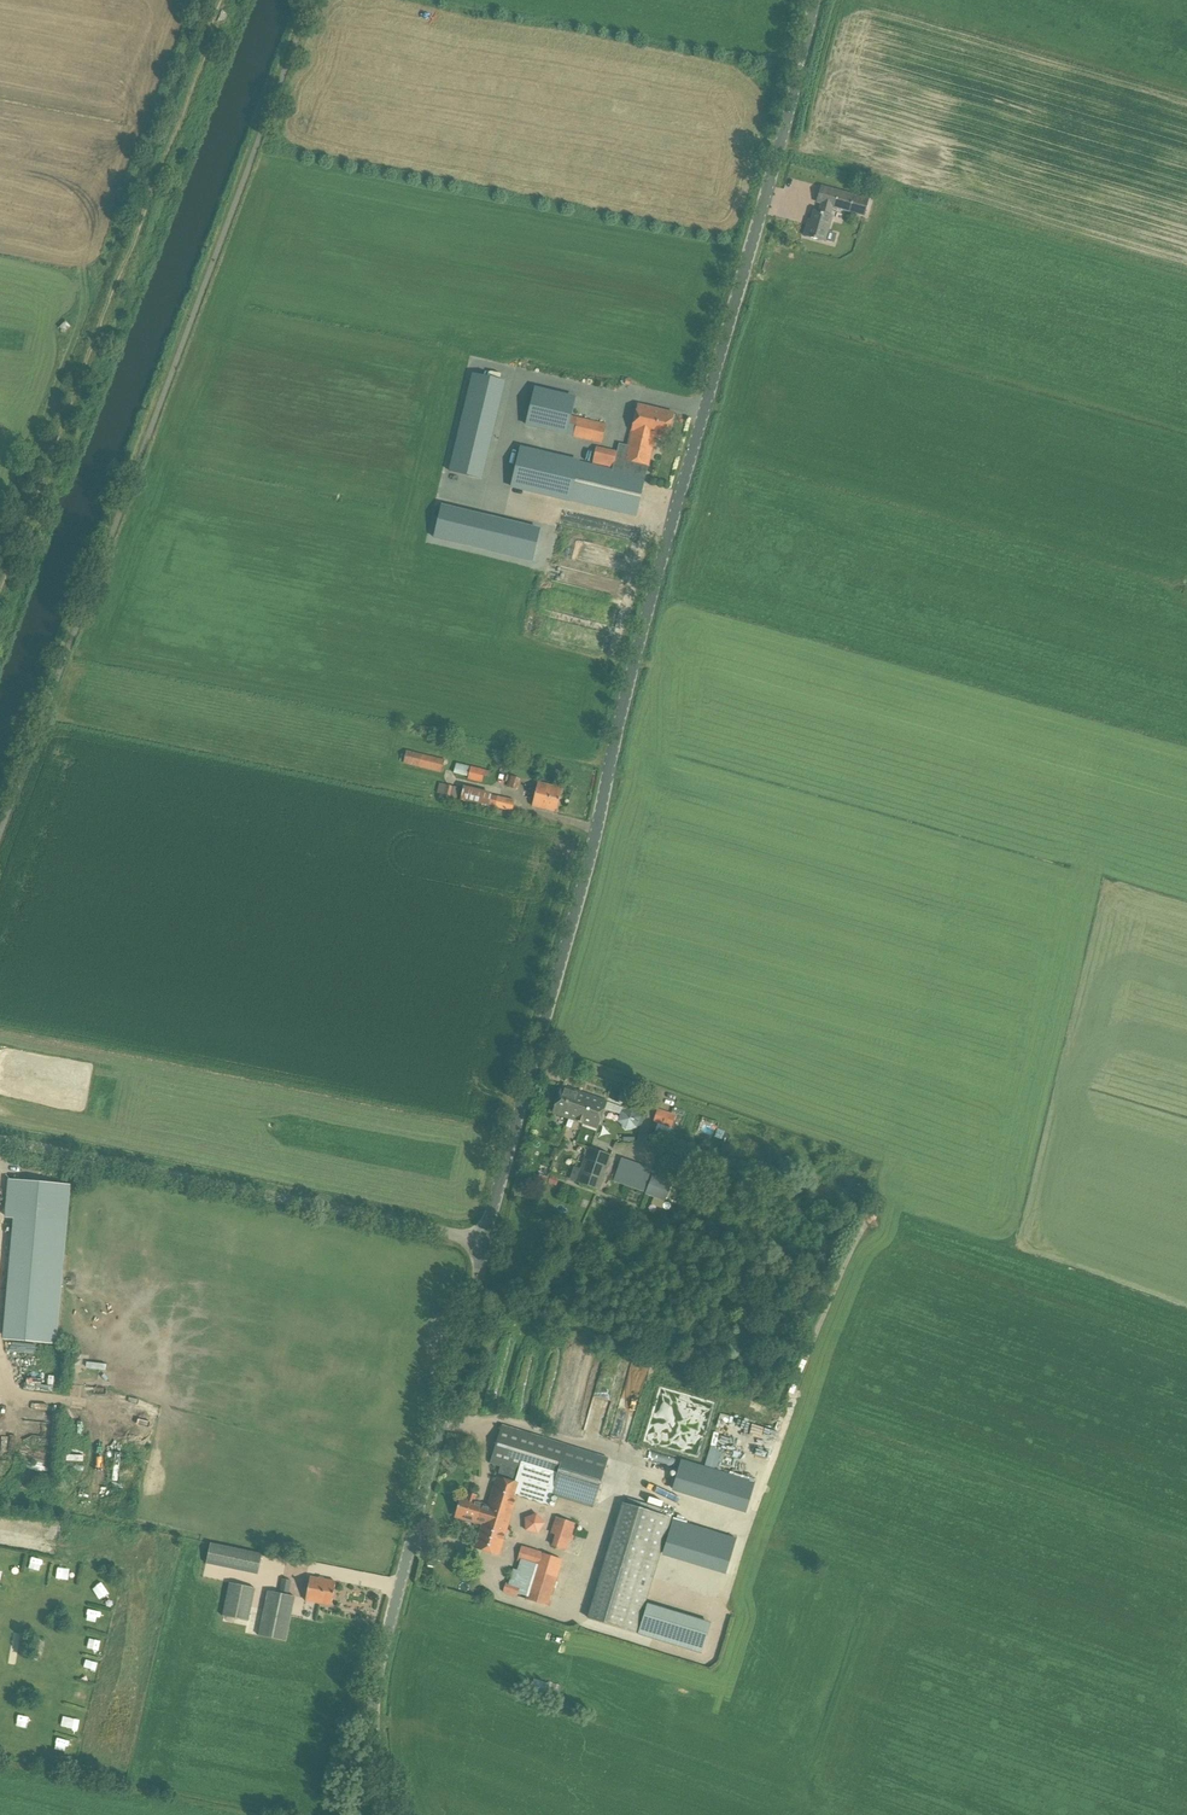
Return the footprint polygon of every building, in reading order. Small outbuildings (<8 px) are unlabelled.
[(821,204),(819,212),(831,215),(833,208),(864,217),(869,201),(821,187),(817,202),(821,204)] [(807,225),(804,236),(826,242),(833,216),(831,215),(819,212),(819,213),(814,212),(810,226),(807,225)] [(474,375),(450,472),(481,479),(505,382),(474,375)] [(566,434),(570,416),(574,398),(534,389),(526,425),(566,434)] [(631,432),(624,461),(642,465),(648,466),(648,467),(655,436),(667,439),(673,413),(637,404),(630,432),(631,432)] [(570,416),(566,434),(573,436),(573,437),(602,444),(606,424),(570,416)] [(642,491),(648,466),(642,465),(624,461),(615,458),(612,470),(592,465),(579,462),(579,460),(520,446),(510,488),(569,502),(570,500),(636,516),(642,491)] [(615,458),(617,452),(595,447),(592,465),(612,470),(615,458)] [(477,515),(441,506),(434,536),(532,560),(534,553),(539,530),(477,515)] [(444,760),(406,750),(403,763),(441,773),(444,760)] [(468,777),(471,767),(456,764),(454,774),(468,777)] [(471,767),(468,777),(467,780),(482,783),(484,776),(485,770),(471,766),(471,767)] [(556,811),(562,789),(537,783),(532,805),(556,811)] [(443,795),(443,797),(450,799),(451,797),(453,786),(446,784),(443,795)] [(488,808),(494,809),(495,808),(513,812),(515,800),(491,795),(488,808)] [(568,1066),(565,1074),(576,1078),(579,1070),(568,1066)] [(568,1118),(577,1092),(562,1087),(553,1113),(568,1118)] [(577,1092),(568,1118),(582,1123),(590,1101),(593,1102),(594,1098),(577,1092)] [(598,1129),(607,1103),(594,1098),(593,1102),(590,1101),(582,1123),(598,1129)] [(637,1128),(641,1116),(633,1108),(621,1111),(618,1121),(625,1130),(637,1128)] [(676,1115),(672,1113),(657,1109),(653,1121),(654,1121),(654,1122),(672,1128),(676,1115)] [(583,1161),(607,1169),(612,1156),(587,1147),(583,1161)] [(719,1151),(714,1153),(717,1162),(722,1160),(719,1151)] [(643,1192),(652,1170),(621,1159),(616,1173),(617,1174),(614,1181),(643,1192)] [(580,1170),(604,1178),(607,1169),(583,1161),(580,1170)] [(604,1178),(580,1170),(575,1182),(600,1190),(604,1178)] [(672,1183),(653,1175),(646,1194),(665,1202),(672,1183)] [(8,1340),(57,1345),(70,1187),(9,1181),(6,1217),(19,1219),(8,1340)] [(495,1476),(486,1505),(481,1524),(473,1548),(499,1556),(517,1497),(549,1507),(552,1497),(593,1509),(608,1458),(502,1426),(490,1463),(500,1466),(497,1477),(495,1476)] [(681,1460),(672,1488),(746,1511),(755,1482),(681,1460)] [(476,1501),(478,1496),(468,1493),(466,1499),(461,1498),(457,1510),(460,1511),(463,1511),(468,1512),(469,1509),(479,1512),(482,1504),(482,1503),(476,1501)] [(481,1524),(486,1505),(482,1504),(479,1512),(476,1523),(481,1524)] [(635,1633),(672,1518),(626,1504),(589,1619),(635,1633)] [(476,1523),(479,1512),(469,1509),(468,1512),(463,1511),(460,1511),(457,1510),(455,1516),(476,1523)] [(526,1517),(526,1529),(538,1533),(544,1522),(536,1513),(526,1517)] [(569,1539),(572,1540),(577,1525),(557,1518),(553,1530),(560,1533),(555,1546),(566,1550),(569,1539)] [(673,1523),(664,1553),(726,1572),(736,1544),(673,1523)] [(206,1563),(258,1574),(262,1554),(210,1543),(206,1563)] [(562,1559),(522,1546),(517,1560),(536,1566),(526,1598),(548,1605),(562,1559)] [(331,1605),(336,1582),(310,1577),(305,1600),(331,1605)] [(291,1581),(281,1579),(279,1591),(289,1593),(291,1581)] [(520,1586),(506,1581),(503,1591),(517,1595),(520,1586)] [(248,1621),(255,1588),(229,1582),(222,1615),(248,1621)] [(285,1641),(294,1596),(268,1591),(258,1636),(285,1641)] [(647,1604),(638,1635),(702,1654),(711,1623),(647,1604)] [(548,1684),(534,1679),(531,1690),(557,1698),(561,1685),(548,1681),(548,1684)]
